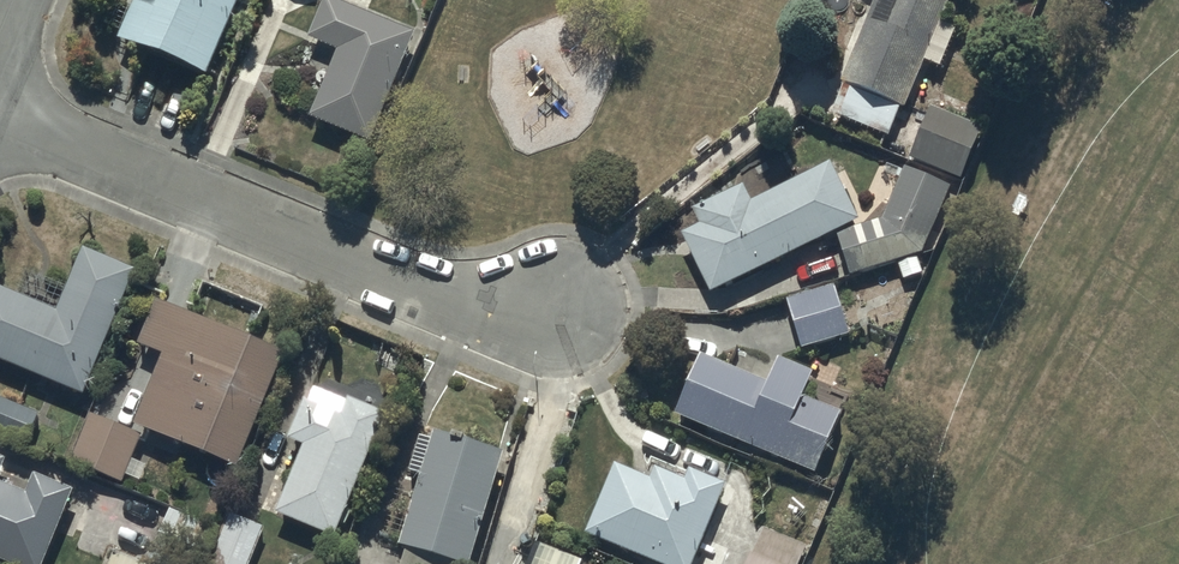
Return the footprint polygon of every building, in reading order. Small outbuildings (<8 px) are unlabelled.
[(118,33),(207,71),(237,0),(132,0),(118,33)] [(412,27),(343,0),(322,0),(308,36),(336,47),(311,115),(370,137),(412,27)] [(842,79),(846,81),(835,106),(842,109),(841,112),(889,132),(901,103),(904,104),(924,55),(939,61),(954,25),(939,19),(947,0),(875,0),(842,79)] [(931,103),(909,155),(961,177),(982,125),(931,103)] [(683,230),(711,288),(859,217),(831,158),(752,196),(745,182),(696,206),(702,220),(683,230)] [(837,230),(850,272),(897,259),(902,276),(921,271),(917,252),(923,250),(952,184),(905,164),(882,216),(837,230)] [(86,391),(139,266),(86,244),(59,307),(0,282),(0,355),(86,391)] [(835,282),(786,297),(801,345),(848,330),(835,282)] [(237,463),(282,347),(157,296),(138,342),(164,352),(136,423),(237,463)] [(700,351),(674,411),(815,468),(839,409),(803,393),(813,368),(778,354),(768,378),(700,351)] [(303,442),(277,510),(336,532),(383,408),(348,395),(346,401),(314,388),(310,399),(304,397),(289,436),(303,442)] [(26,444),(39,411),(0,395),(0,433),(26,444)] [(92,413),(73,458),(122,480),(125,473),(139,479),(146,463),(131,456),(140,433),(92,413)] [(502,450),(464,435),(464,433),(451,429),(450,433),(434,427),(431,436),(421,433),(410,467),(423,471),(400,541),(407,544),(400,563),(445,563),(448,556),(462,560),(472,555),(502,450)] [(584,529),(665,563),(691,563),(727,481),(690,466),(686,476),(656,464),(651,477),(613,461),(584,529)] [(73,486),(35,471),(29,488),(0,477),(0,557),(18,563),(42,563),(73,486)] [(215,525),(200,517),(199,519),(170,506),(160,528),(205,548),(215,525)] [(263,525),(229,511),(208,563),(247,563),(263,525)] [(761,524),(745,563),(797,563),(806,543),(761,524)] [(125,552),(124,555),(115,551),(109,563),(153,563),(125,552)]
